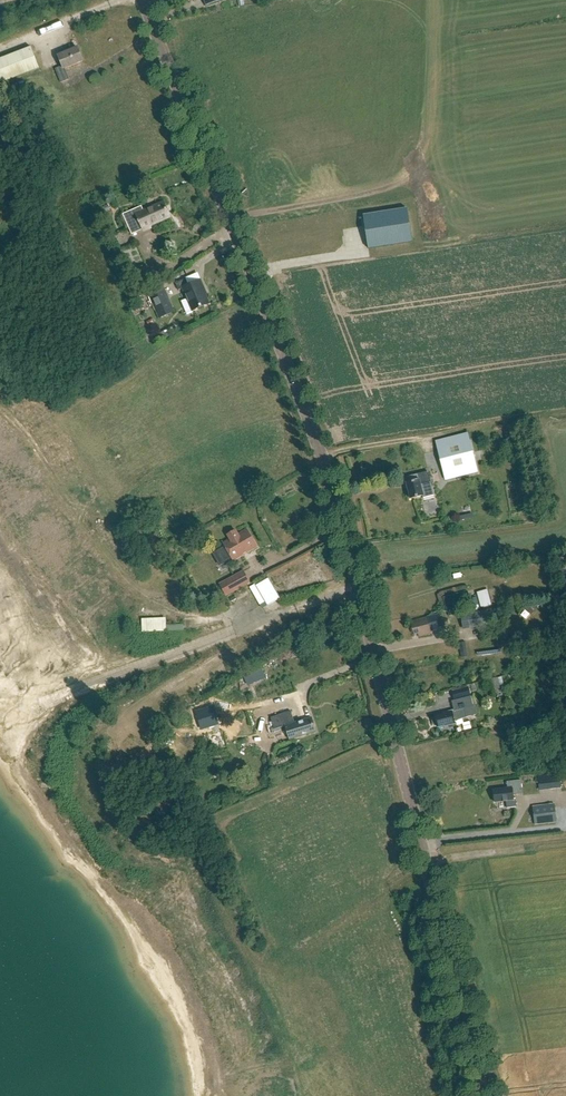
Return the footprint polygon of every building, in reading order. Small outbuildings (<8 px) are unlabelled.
[(40,68),(32,47),(0,60),(0,85),(40,68)] [(61,82),(68,79),(64,69),(83,61),(78,48),(58,56),(62,66),(56,69),(61,82)] [(169,215),(164,202),(144,211),(142,206),(123,214),(132,235),(150,227),(150,226),(168,218),(166,216),(169,215)] [(364,219),(369,249),(413,242),(408,210),(408,209),(363,216),(364,219)] [(189,285),(186,279),(176,284),(179,291),(183,289),(193,311),(209,304),(203,290),(204,289),(200,280),(189,285)] [(151,296),(158,312),(170,307),(163,290),(151,296)] [(162,335),(170,327),(166,323),(157,331),(162,335)] [(438,450),(446,480),(478,472),(470,442),(438,450)] [(423,498),(434,495),(428,471),(408,476),(409,482),(406,482),(410,499),(423,496),(423,498)] [(257,547),(247,530),(238,535),(236,531),(228,536),(230,540),(223,544),(233,561),(257,547)] [(216,580),(223,593),(247,579),(240,566),(216,580)] [(268,606),(280,599),(269,579),(256,586),(268,606)] [(246,585),(235,588),(236,594),(248,591),(246,585)] [(482,607),(492,605),(488,589),(478,592),(482,607)] [(447,611),(465,607),(461,592),(443,597),(447,611)] [(519,602),(513,606),(519,615),(524,612),(519,602)] [(488,611),(462,616),(464,629),(491,624),(488,611)] [(163,614),(138,615),(139,629),(164,628),(163,614)] [(411,622),(415,635),(418,634),(419,638),(432,634),(430,629),(433,629),(434,630),(442,628),(439,615),(428,618),(411,622)] [(164,620),(164,628),(180,628),(180,620),(164,620)] [(48,653),(64,652),(63,645),(47,645),(48,653)] [(247,674),(251,684),(265,679),(261,669),(247,674)] [(260,682),(248,686),(252,694),(263,690),(260,682)] [(457,699),(472,695),(470,686),(455,690),(457,699)] [(467,717),(464,709),(473,706),(471,697),(454,701),(457,711),(454,711),(454,710),(442,713),(442,714),(435,716),(435,718),(433,719),(432,721),(433,724),(434,726),(437,725),(437,727),(445,725),(445,726),(455,724),(455,720),(467,717)] [(290,724),(287,713),(271,717),(275,729),(285,726),(289,739),(316,731),(312,717),(290,724)] [(514,799),(513,795),(523,794),(521,780),(507,782),(507,788),(493,790),(495,802),(506,801),(507,808),(516,807),(515,799),(514,799)] [(535,825),(557,822),(555,803),(533,806),(535,825)]
